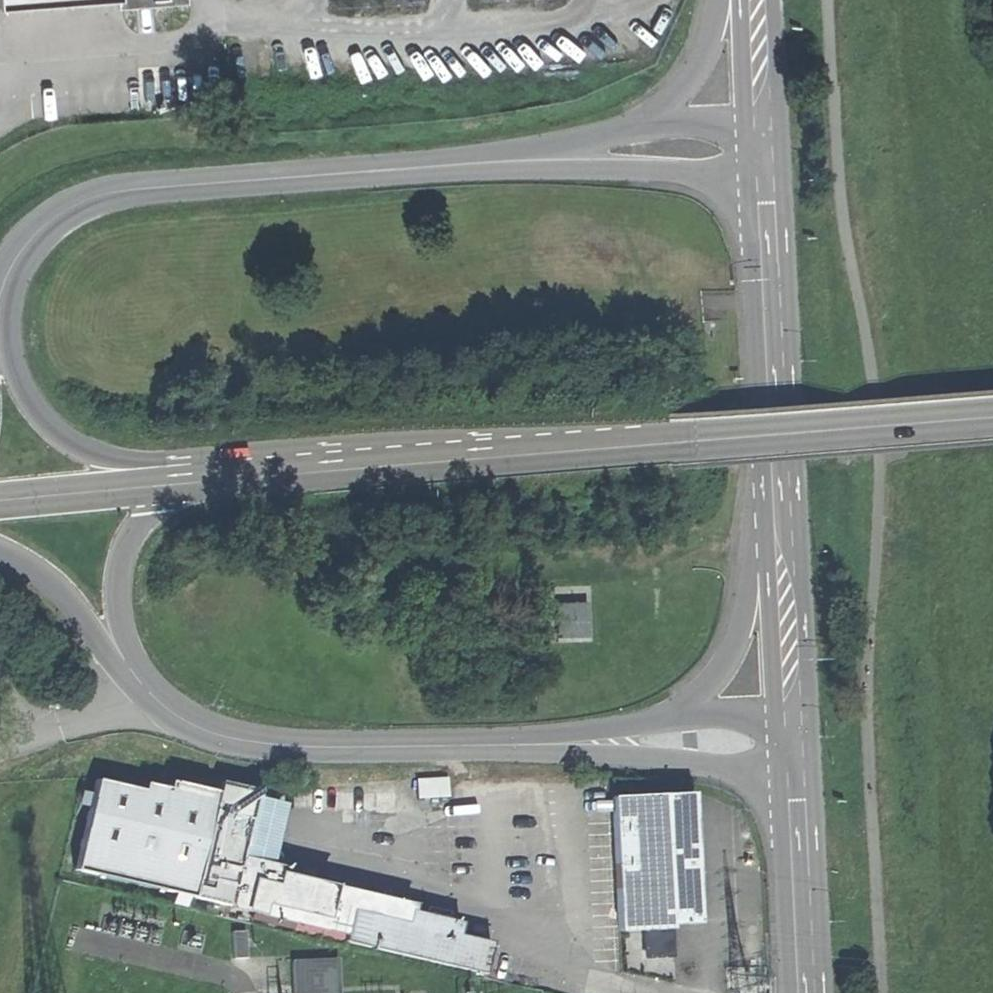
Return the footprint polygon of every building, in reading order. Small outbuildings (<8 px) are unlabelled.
[(585,604),(554,605),(555,638),(585,637),(585,604)] [(139,791),(93,780),(72,870),(224,906),(224,905),(235,860),(252,791),(215,782),(212,793),(166,782),(164,789),(140,783),(139,791)] [(691,794),(610,797),(615,931),(643,930),(643,950),(669,950),(668,925),(696,924),(691,794)] [(235,860),(224,905),(268,915),(277,876),(279,871),(235,860)] [(293,921),(291,930),(481,975),(488,943),(454,935),(457,923),(407,911),(408,907),(277,876),(268,915),(293,921)] [(245,959),(244,930),(229,931),(230,959),(245,959)] [(290,961),(290,964),(292,992),(337,992),(336,959),(290,961)]
